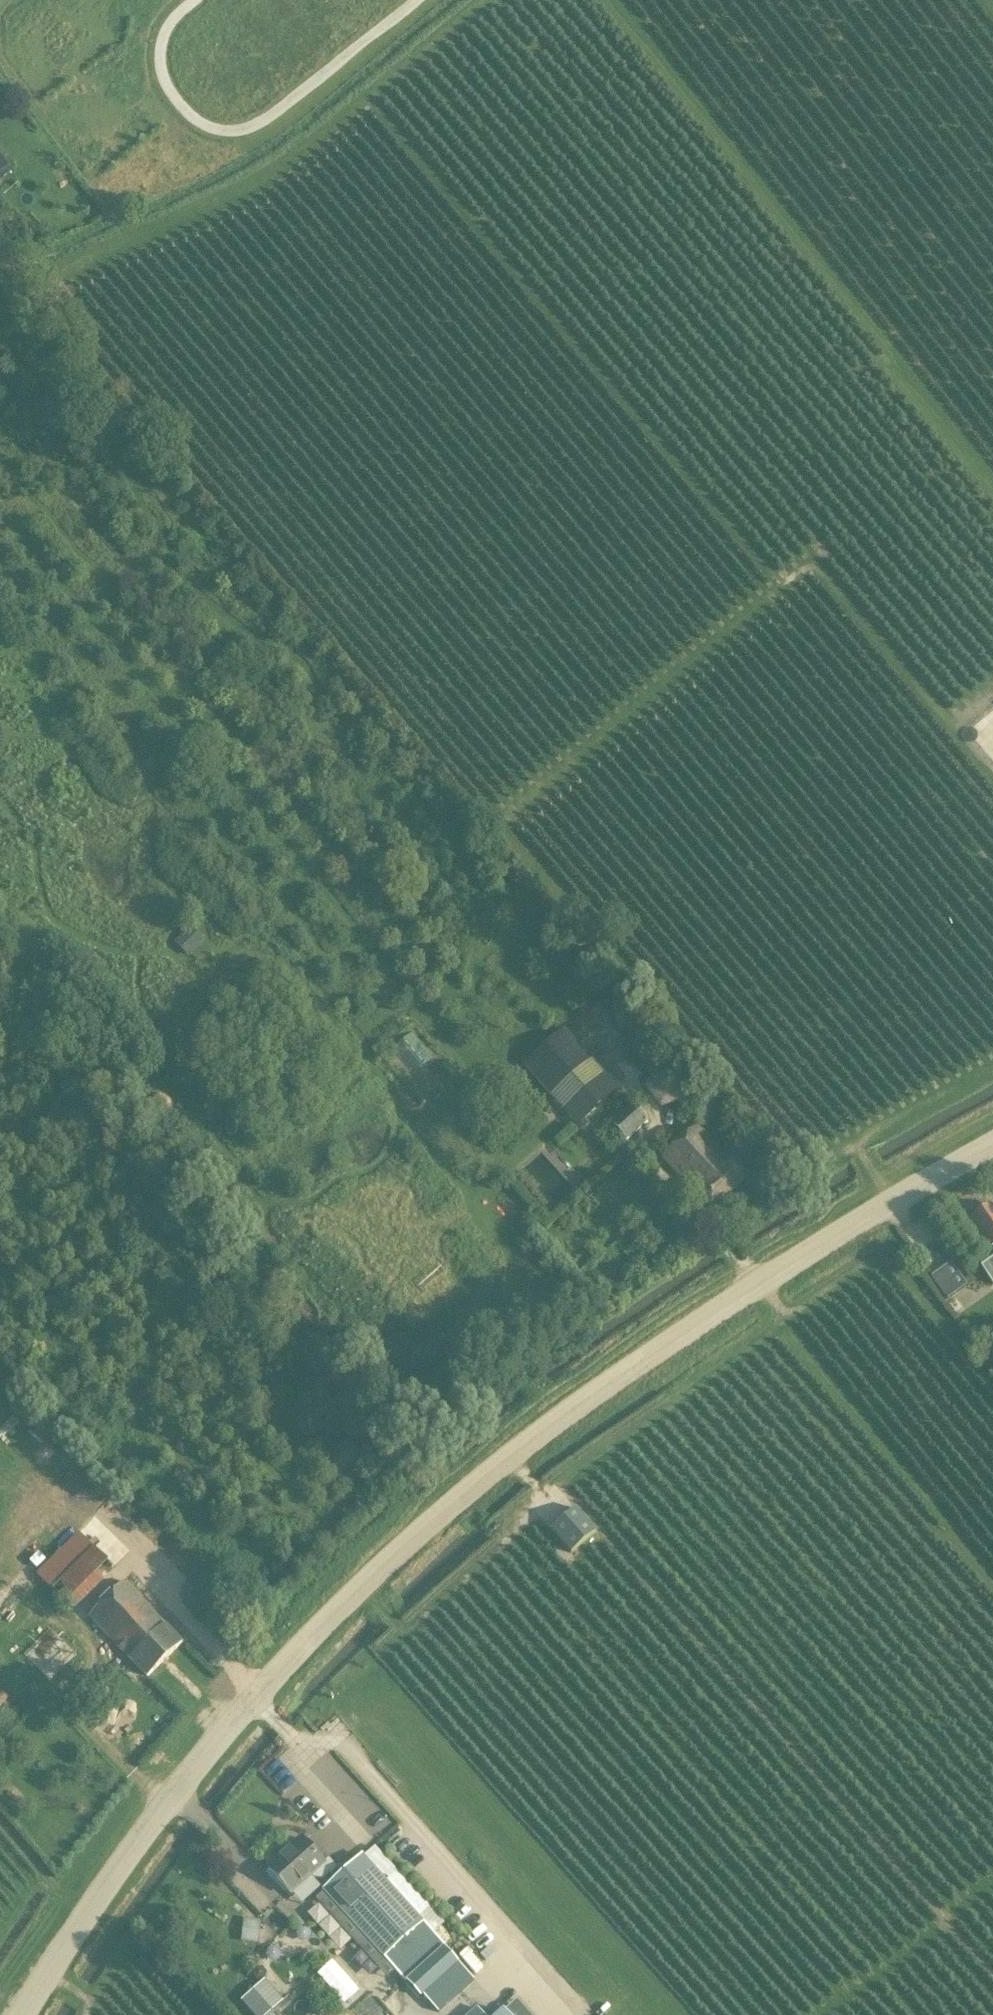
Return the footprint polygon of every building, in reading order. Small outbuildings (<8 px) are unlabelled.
[(12,168),(0,153),(0,178),(12,168)] [(175,940),(188,954),(206,939),(192,924),(175,940)] [(562,1028),(518,1068),(574,1130),(618,1089),(562,1028)] [(407,1036),(394,1045),(413,1072),(426,1063),(407,1036)] [(645,1089),(660,1109),(684,1100),(683,1074),(659,1068),(645,1089)] [(700,1124),(722,1108),(708,1092),(688,1110),(700,1124)] [(647,1122),(633,1106),(612,1125),(626,1142),(647,1122)] [(744,1172),(733,1160),(732,1160),(726,1155),(724,1157),(699,1127),(664,1158),(710,1210),(748,1176),(744,1172)] [(550,1211),(575,1186),(541,1151),(516,1176),(550,1211)] [(991,1207),(970,1221),(990,1250),(991,1250),(992,1253),(992,1210),(991,1207)] [(980,1270),(992,1287),(992,1261),(980,1270)] [(931,1277),(947,1299),(965,1287),(949,1265),(931,1277)] [(550,1530),(570,1554),(594,1532),(575,1509),(550,1530)] [(78,1532),(34,1574),(73,1613),(115,1570),(93,1547),(78,1532)] [(182,1642),(124,1582),(88,1617),(146,1677),(182,1642)] [(86,1657),(56,1631),(31,1658),(59,1685),(86,1657)] [(327,1874),(334,1881),(342,1875),(328,1860),(323,1864),(301,1839),(268,1869),(290,1894),(311,1876),(313,1879),(321,1879),(327,1874)] [(342,1875),(334,1881),(322,1892),(383,1959),(384,1958),(405,1982),(404,1982),(419,1998),(458,1963),(443,1946),(423,1923),(423,1922),(362,1856),(342,1875)] [(260,1942),(263,1920),(244,1918),(242,1940),(260,1942)] [(318,1973),(345,2004),(361,1989),(334,1959),(318,1973)] [(254,2014),(268,2014),(294,1992),(275,1970),(241,2001),(254,2014)]
